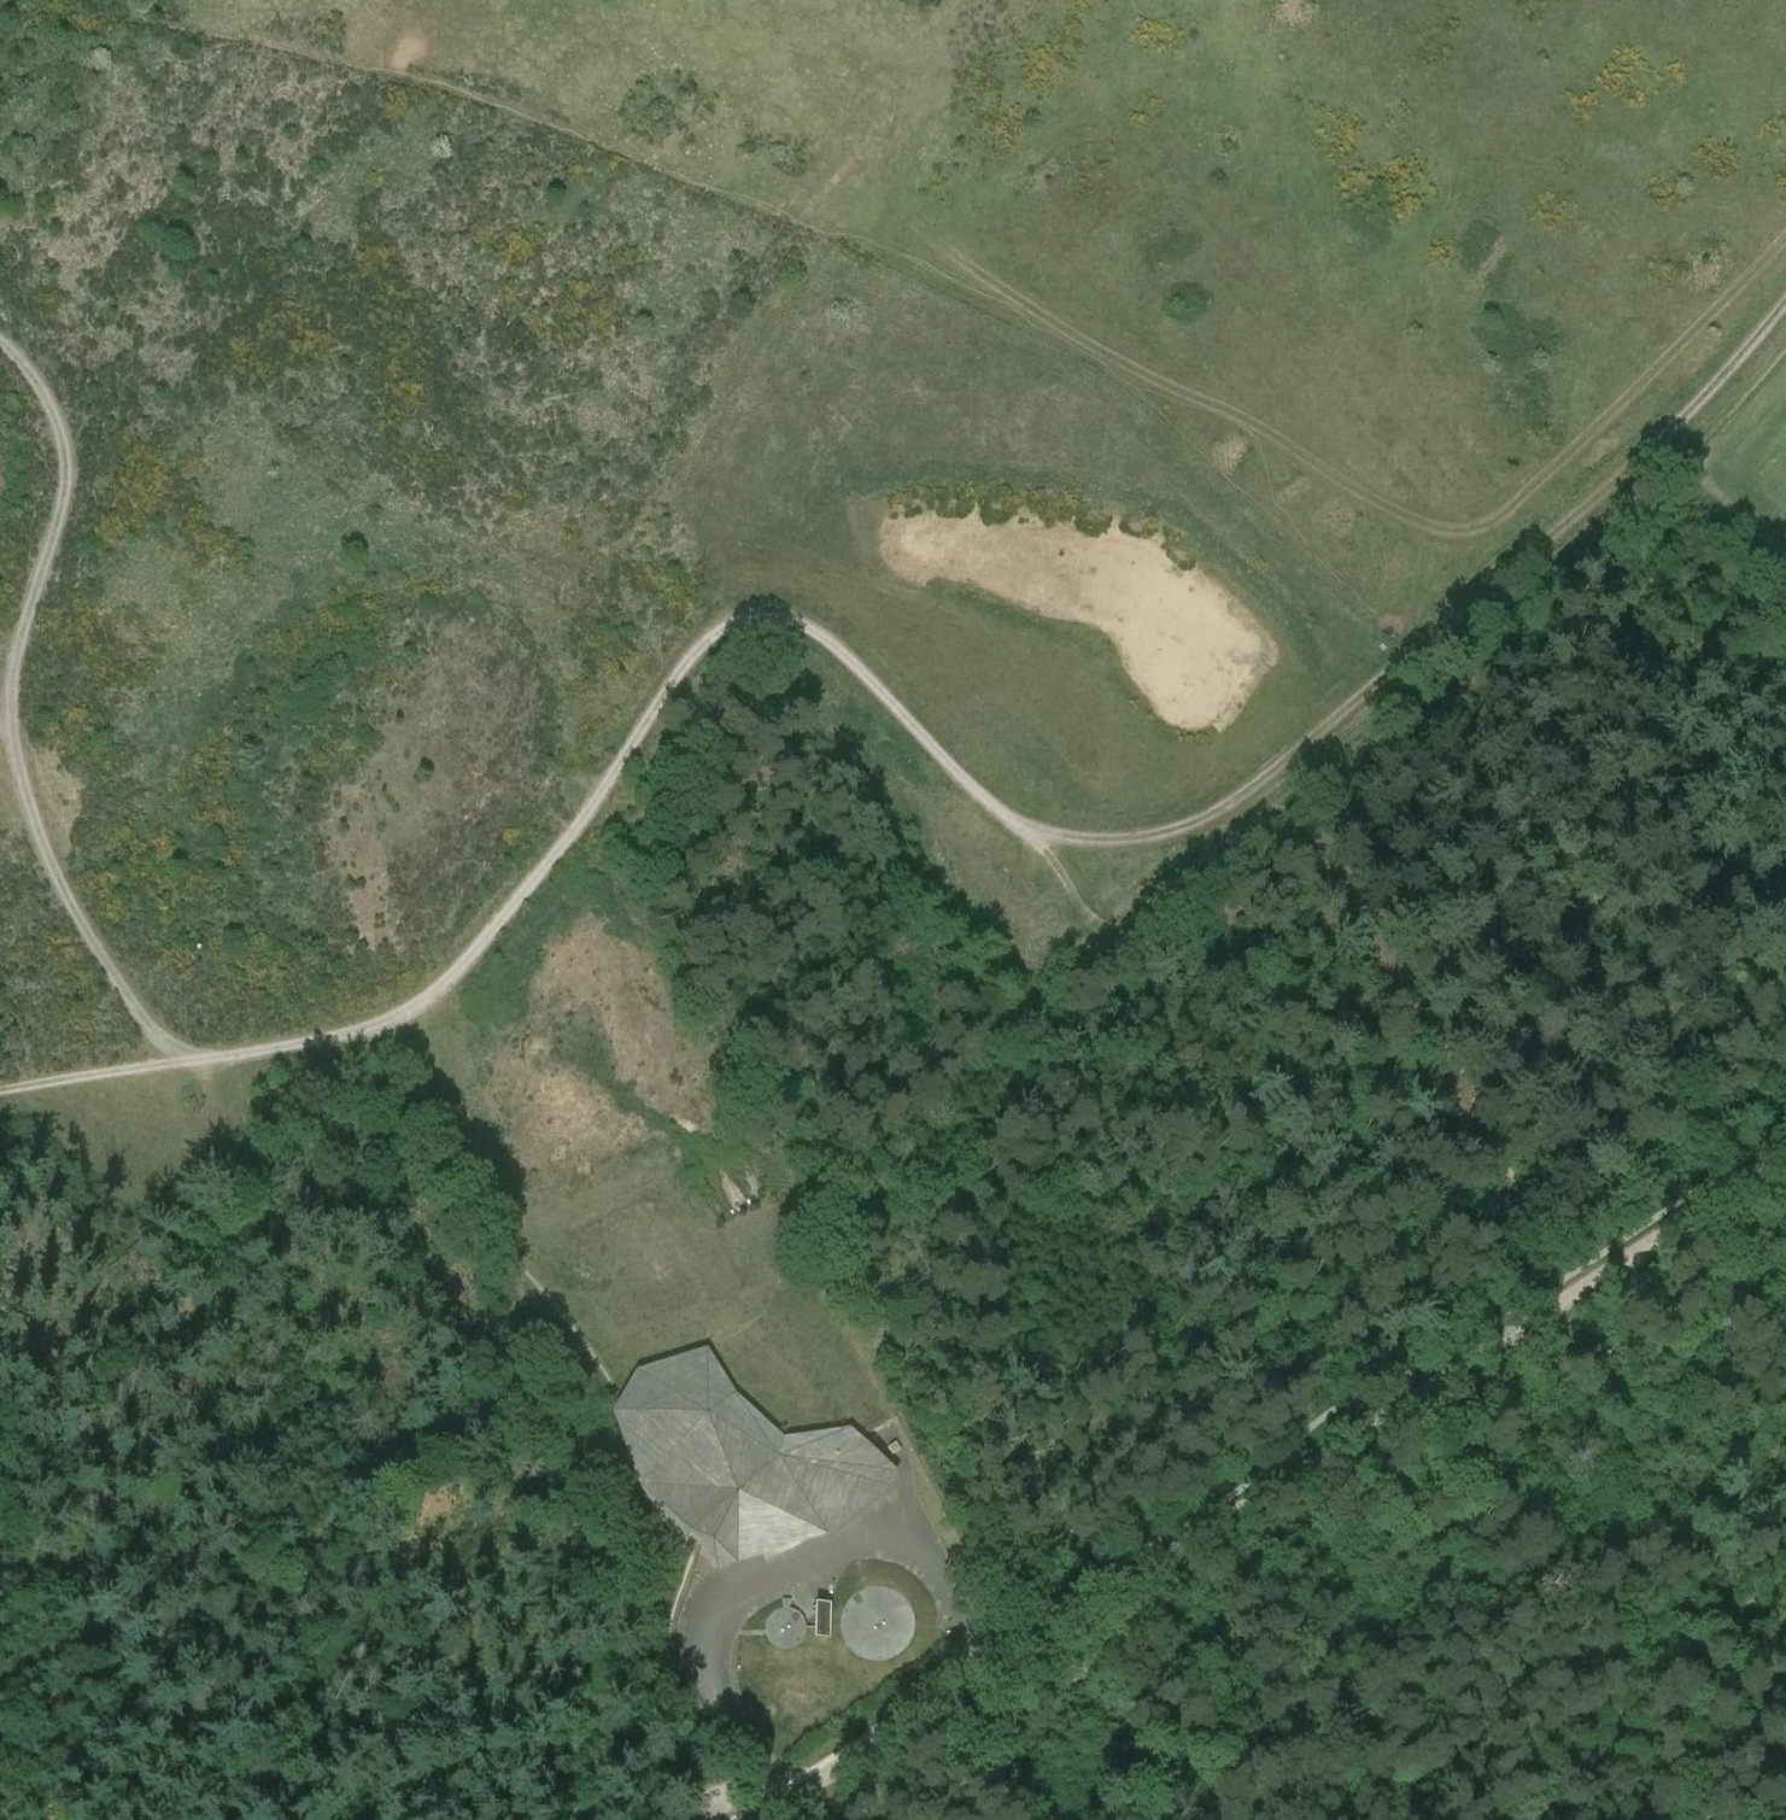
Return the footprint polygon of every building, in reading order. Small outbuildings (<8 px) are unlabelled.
[(731,1387),(701,1342),(630,1363),(606,1407),(639,1484),(686,1530),(713,1568),(827,1531),(887,1487),(895,1471),(845,1425),(778,1431),(731,1387)] [(831,1605),(815,1605),(813,1641),(829,1642),(831,1605)]
